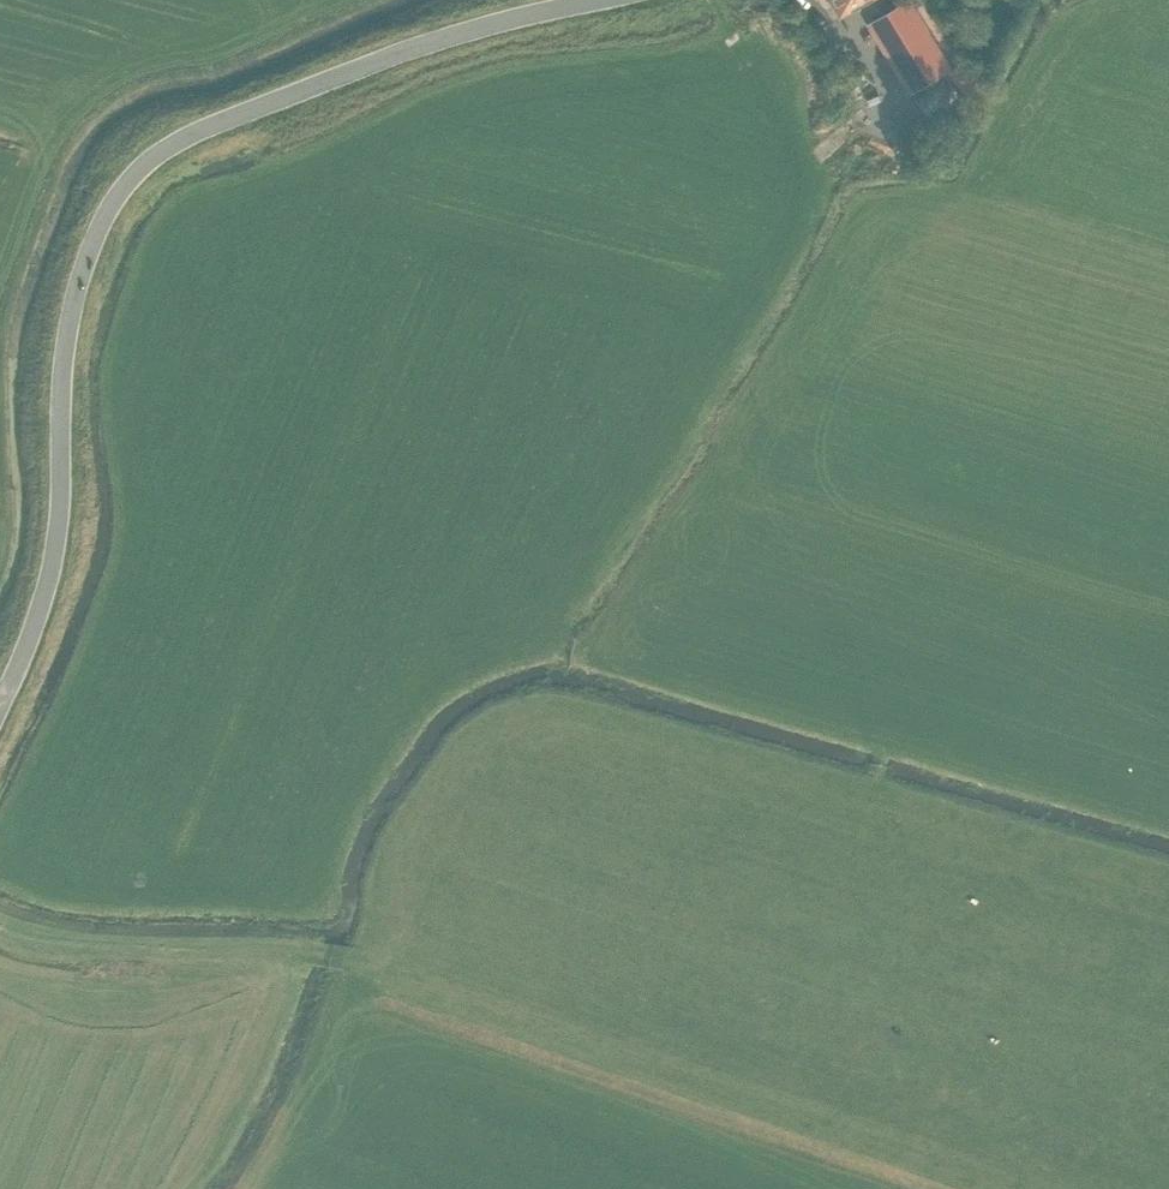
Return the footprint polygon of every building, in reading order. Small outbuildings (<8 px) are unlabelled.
[(868,0),(828,0),(838,17),(868,0)] [(909,2),(868,28),(907,89),(947,64),(909,2)] [(864,70),(842,84),(853,103),(875,89),(864,70)]
